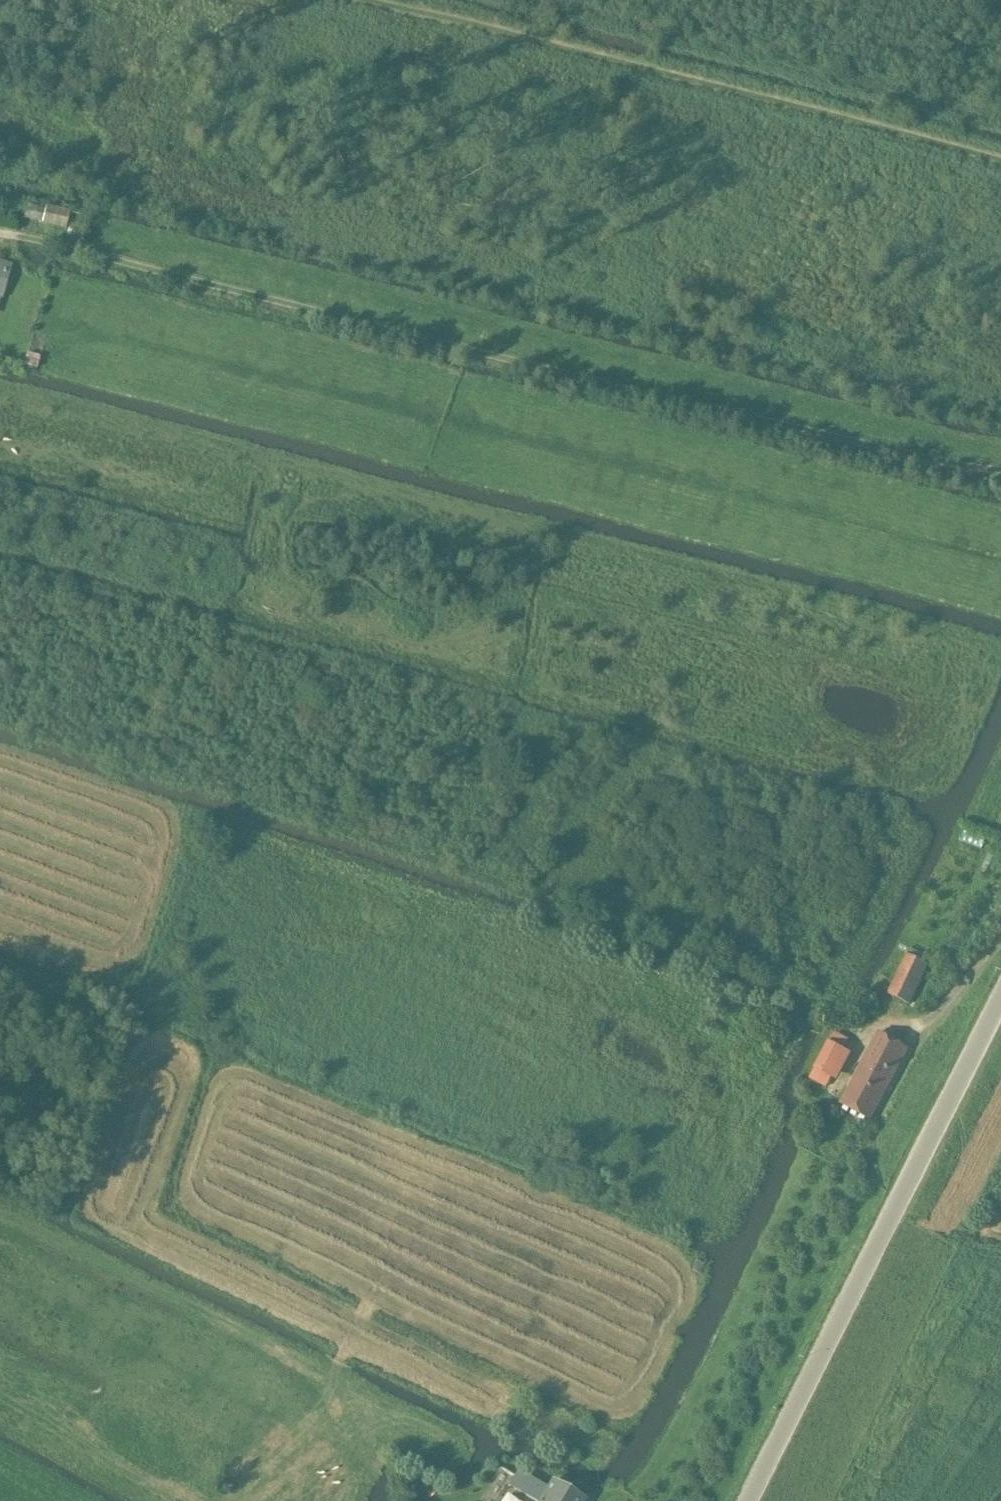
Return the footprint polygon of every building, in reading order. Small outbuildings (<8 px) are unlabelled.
[(48,204),(44,222),(66,227),(70,210),(48,204)] [(8,267),(0,264),(0,294),(8,267)] [(39,357),(28,354),(24,365),(36,369),(39,357)] [(963,829),(959,840),(983,847),(986,835),(963,829)] [(909,1004),(928,964),(907,954),(888,994),(909,1004)] [(870,1119),(908,1049),(879,1033),(841,1103),(870,1119)] [(837,1081),(851,1054),(828,1041),(813,1069),(814,1070),(809,1079),(826,1088),(831,1078),(837,1081)] [(555,1483),(551,1490),(544,1500),(584,1500),(555,1483)]
